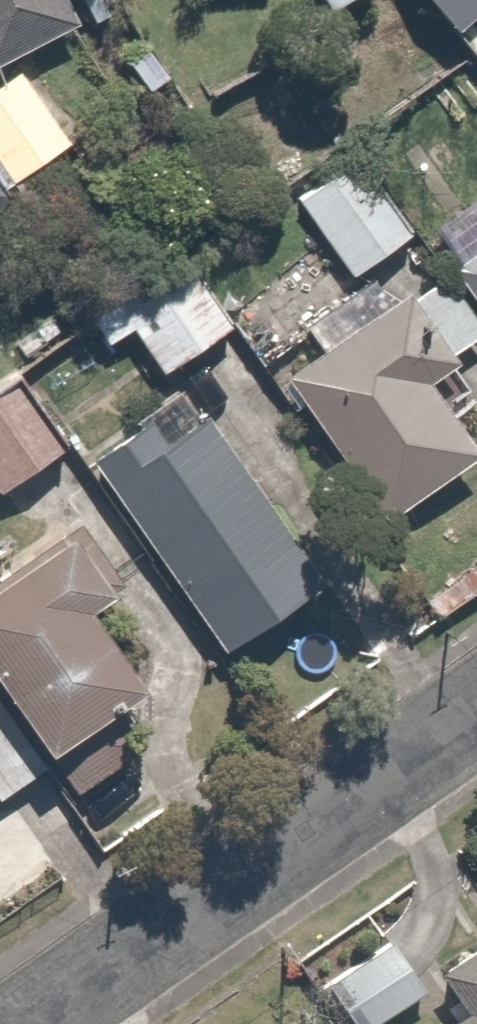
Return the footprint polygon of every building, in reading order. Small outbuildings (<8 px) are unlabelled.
[(86,24),(73,0),(0,0),(0,71),(86,24)] [(455,38),(476,18),(476,0),(422,0),(455,38)] [(0,83),(0,218),(15,209),(4,192),(74,147),(24,68),(0,83)] [(338,170),(300,198),(356,274),(395,245),(338,170)] [(442,228),(476,284),(476,206),(442,228)] [(245,324),(183,238),(86,309),(114,347),(139,329),(174,376),(245,324)] [(288,376),(391,524),(476,464),(476,429),(438,374),(476,347),(476,315),(444,268),(388,306),(371,282),(307,327),(324,351),(288,376)] [(0,381),(0,470),(16,491),(67,452),(9,375),(0,381)] [(201,384),(98,456),(235,653),(339,581),(201,384)] [(0,589),(0,670),(80,790),(131,757),(112,728),(164,694),(107,608),(134,590),(93,528),(0,589)] [(444,1023),(476,1023),(476,953),(442,974),(465,1012),(444,1023)]
